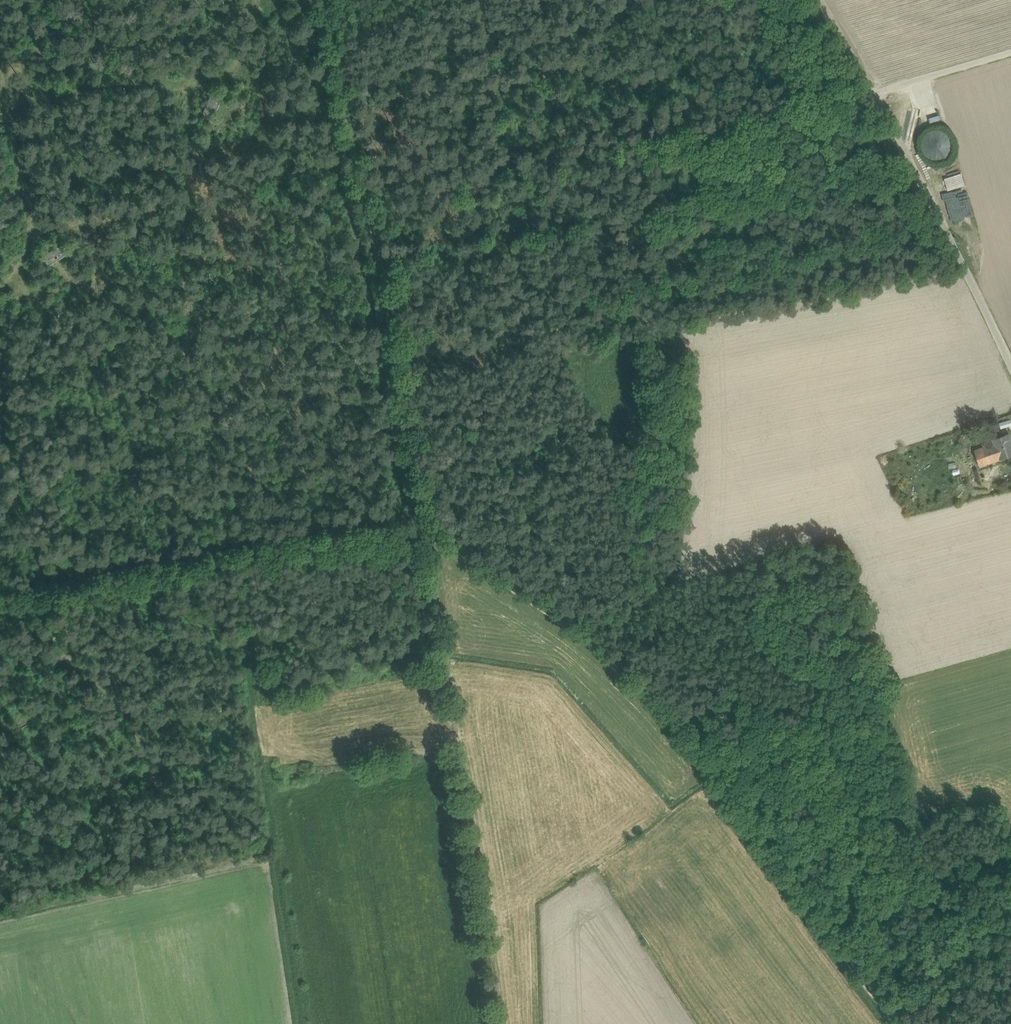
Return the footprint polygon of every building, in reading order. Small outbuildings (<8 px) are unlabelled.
[(225,98),(214,93),(207,110),(218,115),(225,98)] [(952,151),(953,145),(951,139),(948,134),(943,131),(937,130),(931,131),(926,134),(923,140),(922,146),(923,151),(926,156),(931,160),(937,161),(943,160),(948,156),(952,151)] [(961,173),(944,179),(948,190),(965,185),(961,173)] [(62,245),(48,254),(54,264),(68,255),(62,245)] [(980,430),(961,435),(963,443),(981,439),(982,438),(980,430)] [(995,444),(1001,459),(1010,455),(1010,437),(1010,433),(994,439),(995,444)] [(982,438),(981,439),(984,447),(995,444),(994,439),(992,435),(982,438)] [(984,447),(975,451),(980,465),(980,466),(1001,459),(995,444),(984,447)]
